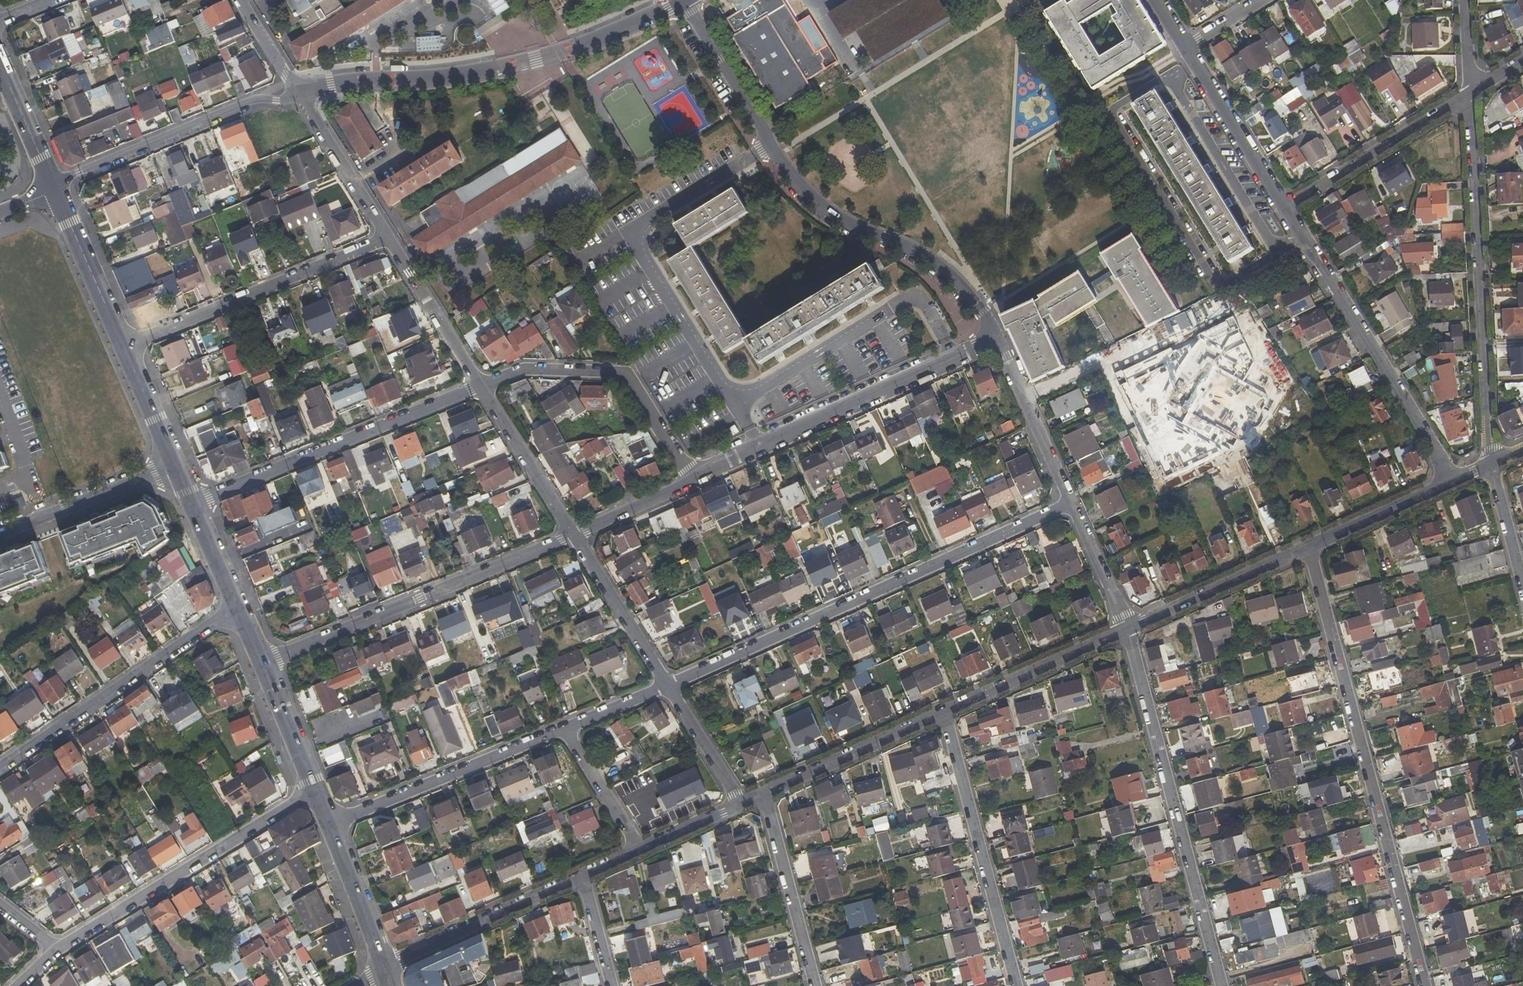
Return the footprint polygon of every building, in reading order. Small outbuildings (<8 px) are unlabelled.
[(87,0),(79,0),(83,10),(90,8),(87,0)] [(97,24),(98,27),(129,14),(123,0),(115,0),(91,10),(97,24)] [(135,10),(136,10),(149,4),(151,9),(154,8),(153,6),(160,3),(158,0),(131,0),(135,10)] [(303,23),(340,0),(289,0),(303,23)] [(340,0),(303,23),(309,34),(292,45),(302,61),(310,57),(312,59),(407,0),(365,0),(347,11),(340,0)] [(816,53),(783,0),(758,0),(757,1),(756,0),(734,0),(729,3),(730,4),(731,5),(733,5),(734,5),(738,12),(727,19),(737,34),(733,37),(778,109),(778,110),(813,88),(808,80),(838,62),(828,46),(816,53)] [(938,15),(929,0),(867,0),(838,18),(848,32),(862,24),(867,31),(879,51),(938,15)] [(1102,59),(1082,26),(1114,6),(1112,3),(1108,5),(1102,8),(1102,9),(1096,13),(1095,12),(1089,16),(1089,17),(1083,21),(1082,20),(1076,24),(1076,25),(1070,29),(1059,11),(1065,7),(1066,8),(1072,4),(1072,3),(1076,0),(1068,0),(1046,14),(1094,91),(1131,69),(1121,52),(1130,46),(1128,43),(1102,59)] [(1121,52),(1131,69),(1163,49),(1158,41),(1163,38),(1148,13),(1142,16),(1133,1),(1130,2),(1129,0),(1079,0),(1078,0),(1076,0),(1072,3),(1072,4),(1066,8),(1065,7),(1059,11),(1070,29),(1076,25),(1076,24),(1082,20),(1083,21),(1089,17),(1089,16),(1095,12),(1096,13),(1102,9),(1102,8),(1108,5),(1112,3),(1114,6),(1120,15),(1114,19),(1128,43),(1130,46),(1121,52)] [(1130,2),(1133,1),(1142,16),(1148,13),(1140,0),(1129,0),(1130,2)] [(1196,17),(1216,4),(1213,0),(1185,0),(1196,17)] [(1309,36),(1324,26),(1308,0),(1306,0),(1291,9),(1309,36)] [(1318,8),(1326,21),(1335,15),(1332,10),(1349,0),(1326,0),(1327,2),(1318,8)] [(1426,9),(1442,9),(1441,0),(1425,0),(1426,9)] [(241,22),(228,1),(203,14),(214,33),(217,32),(240,23),(241,22)] [(173,8),(170,2),(161,5),(164,12),(169,10),(173,8)] [(1386,5),(1396,20),(1396,18),(1398,12),(1392,2),(1386,5)] [(149,4),(136,10),(145,33),(168,24),(166,19),(164,12),(161,5),(160,3),(153,6),(154,8),(151,9),(149,4)] [(1517,3),(1505,4),(1516,31),(1522,27),(1522,13),(1521,9),(1517,3)] [(166,19),(172,17),(169,10),(164,12),(166,19)] [(212,34),(214,33),(203,14),(195,18),(204,37),(212,34)] [(64,17),(44,25),(50,43),(62,38),(71,35),(64,17)] [(237,34),(245,31),(240,23),(217,32),(222,43),(238,37),(237,34)] [(145,33),(138,36),(145,55),(176,42),(168,24),(145,33)] [(1486,31),(1495,52),(1512,44),(1502,24),(1486,31)] [(1415,27),(1416,48),(1439,46),(1438,25),(1415,27)] [(1263,39),(1274,56),(1280,65),(1293,57),(1274,27),(1261,35),(1263,39)] [(1380,36),(1383,41),(1391,36),(1394,27),(1380,36)] [(73,34),(71,35),(62,38),(70,59),(81,54),(73,34)] [(203,38),(207,48),(217,45),(213,35),(203,38)] [(237,42),(240,49),(255,43),(250,36),(237,42)] [(62,38),(50,43),(30,52),(38,72),(70,59),(62,38)] [(1214,49),(1234,80),(1250,70),(1240,54),(1240,53),(1236,56),(1225,38),(1220,42),(1221,45),(1214,49)] [(1273,61),(1271,57),(1274,56),(1263,39),(1240,54),(1250,70),(1253,74),(1273,61)] [(1355,39),(1343,46),(1349,56),(1360,49),(1355,39)] [(185,63),(196,58),(191,44),(180,49),(185,63)] [(225,47),(220,50),(224,62),(225,62),(230,60),(225,47)] [(119,80),(108,52),(87,60),(98,88),(119,80)] [(263,64),(260,66),(253,55),(247,58),(245,56),(236,61),(238,66),(240,65),(253,87),(268,79),(263,72),(267,70),(263,64)] [(1332,66),(1338,74),(1353,64),(1348,56),(1332,66)] [(1389,62),(1399,80),(1402,84),(1409,80),(1419,96),(1441,81),(1431,66),(1418,75),(1412,56),(1385,56),(1389,62)] [(225,62),(224,62),(190,76),(195,89),(198,95),(210,90),(211,93),(221,89),(220,86),(232,81),(225,62)] [(1370,74),(1381,91),(1399,80),(1389,62),(1370,74)] [(1318,66),(1298,79),(1302,86),(1305,84),(1323,73),(1318,66)] [(77,75),(58,83),(60,89),(64,98),(65,102),(85,94),(77,75)] [(245,94),(240,83),(234,85),(238,97),(245,94)] [(1305,84),(1302,86),(1297,88),(1302,97),(1304,99),(1311,95),(1305,84)] [(176,85),(161,90),(165,99),(179,94),(176,85)] [(1520,87),(1509,94),(1519,111),(1522,109),(1522,93),(1520,87)] [(1297,88),(1295,90),(1286,95),(1286,96),(1291,104),(1302,97),(1297,88)] [(58,100),(64,98),(60,89),(54,92),(58,100)] [(123,89),(118,91),(126,110),(131,108),(123,89)] [(180,101),(184,112),(202,105),(199,98),(198,95),(195,89),(182,95),(184,100),(180,101)] [(1279,89),(1268,96),(1273,103),(1284,97),(1279,89)] [(1237,272),(1246,267),(1241,258),(1255,249),(1158,91),(1135,106),(1237,272)] [(153,92),(136,99),(145,122),(169,113),(169,112),(164,100),(157,102),(153,92)] [(93,115),(85,94),(65,102),(74,123),(93,115)] [(1512,116),(1519,111),(1509,94),(1502,99),(1512,116)] [(1243,114),(1246,120),(1271,105),(1264,95),(1257,99),(1260,104),(1243,114)] [(1272,105),(1275,109),(1281,119),(1291,112),(1287,106),(1291,104),(1286,96),(1286,95),(1284,97),(1273,103),(1272,104),(1272,105)] [(1325,97),(1313,104),(1326,124),(1336,118),(1348,112),(1346,108),(1339,98),(1329,104),(1325,97)] [(1346,108),(1348,112),(1361,133),(1373,125),(1368,117),(1371,115),(1361,99),(1346,108)] [(336,114),(364,159),(383,148),(355,103),(336,114)] [(1271,105),(1247,121),(1252,129),(1264,121),(1262,117),(1275,109),(1272,105),(1272,104),(1271,105)] [(126,110),(55,139),(65,162),(73,166),(112,150),(110,146),(108,147),(104,139),(83,148),(79,139),(135,117),(131,108),(126,110)] [(169,113),(174,124),(183,120),(178,108),(169,112),(169,113)] [(1329,129),(1339,124),(1336,118),(1326,124),(1329,129)] [(138,123),(129,127),(134,141),(143,137),(138,123)] [(254,162),(259,159),(245,125),(222,135),(228,150),(243,144),(247,154),(250,153),(254,162)] [(838,132),(840,135),(850,130),(847,126),(838,132)] [(1306,132),(1294,140),(1300,150),(1301,149),(1312,143),(1306,132)] [(1301,149),(1312,165),(1329,155),(1318,139),(1312,143),(1301,149)] [(418,255),(422,253),(425,258),(581,161),(569,142),(465,207),(456,191),(421,213),(431,229),(413,239),(418,247),(415,249),(418,255)] [(381,188),(392,206),(463,162),(451,143),(381,188)] [(806,150),(809,154),(818,148),(816,145),(806,150)] [(301,187),(308,184),(322,178),(318,170),(317,171),(313,159),(314,159),(311,151),(290,160),(301,187)] [(171,163),(180,184),(195,178),(190,164),(186,165),(181,153),(173,156),(175,161),(171,163)] [(201,168),(212,192),(235,183),(232,176),(224,158),(201,168)] [(1286,165),(1295,177),(1306,170),(1298,158),(1286,165)] [(1381,176),(1392,195),(1412,182),(1401,164),(1381,176)] [(131,169),(112,177),(121,200),(126,199),(149,189),(140,168),(132,171),(131,169)] [(232,176),(235,183),(239,194),(247,191),(243,180),(247,178),(243,171),(232,176)] [(1498,174),(1500,205),(1522,204),(1522,197),(1521,173),(1498,174)] [(1428,183),(1429,198),(1418,198),(1417,218),(1448,217),(1447,183),(1428,183)] [(285,188),(277,191),(279,196),(287,193),(285,188)] [(287,193),(279,196),(274,198),(277,204),(298,195),(295,189),(287,193)] [(747,341),(761,365),(885,288),(877,274),(871,265),(750,339),(693,247),(696,245),(750,213),(735,189),(676,225),(690,249),(670,262),(726,353),(747,341)] [(194,222),(181,190),(169,194),(177,211),(183,227),(194,222)] [(274,198),(272,190),(243,202),(245,209),(246,210),(249,208),(273,198),(274,198)] [(1344,202),(1337,191),(1334,193),(1347,215),(1351,221),(1354,225),(1377,213),(1365,191),(1344,202)] [(315,200),(312,193),(304,197),(309,207),(295,213),(298,221),(287,226),(288,231),(321,217),(315,200)] [(1333,206),(1317,215),(1325,229),(1328,227),(1339,220),(1347,215),(1334,193),(1327,196),(1333,206)] [(304,197),(279,208),(287,226),(298,221),(295,213),(309,207),(304,197)] [(280,214),(273,198),(249,208),(256,224),(280,214)] [(126,199),(121,200),(105,207),(114,230),(142,219),(136,205),(129,208),(126,199)] [(220,212),(222,218),(245,209),(243,202),(220,212)] [(167,205),(153,210),(157,219),(170,214),(167,205)] [(200,216),(201,219),(213,214),(209,205),(201,208),(203,214),(200,216)] [(333,218),(341,235),(358,228),(352,210),(333,218)] [(171,247),(186,241),(189,240),(184,229),(183,227),(177,211),(170,214),(157,219),(153,221),(156,227),(162,225),(171,247)] [(1388,215),(1376,220),(1386,242),(1387,241),(1397,236),(1388,215)] [(1343,226),(1339,220),(1328,227),(1332,234),(1343,227),(1343,226)] [(1343,227),(1345,231),(1354,225),(1351,221),(1343,226),(1343,227)] [(158,241),(151,222),(132,229),(140,248),(158,241)] [(1442,224),(1442,234),(1443,234),(1465,233),(1464,223),(1442,224)] [(191,227),(184,229),(189,240),(196,238),(191,227)] [(249,253),(262,248),(253,228),(232,237),(244,266),(253,263),(249,253)] [(1416,230),(1407,228),(1404,236),(1415,235),(1416,230)] [(1147,324),(1180,305),(1136,229),(1102,249),(1147,324)] [(1343,261),(1358,252),(1361,257),(1371,252),(1367,246),(1366,246),(1357,232),(1334,246),(1343,261)] [(1443,234),(1444,243),(1465,242),(1465,233),(1443,234)] [(329,236),(322,239),(328,253),(336,250),(329,236)] [(1385,252),(1391,248),(1387,241),(1386,242),(1375,249),(1379,255),(1365,264),(1377,284),(1397,270),(1385,252)] [(1435,261),(1435,244),(1409,245),(1410,262),(1417,262),(1418,265),(1424,265),(1424,261),(1435,261)] [(203,254),(212,276),(234,266),(225,245),(203,254)] [(1514,247),(1515,267),(1522,267),(1522,246),(1514,247)] [(159,259),(156,253),(139,260),(142,266),(159,259)] [(551,259),(548,254),(529,267),(532,272),(551,259)] [(393,267),(388,258),(380,261),(385,270),(390,283),(396,281),(391,268),(393,267)] [(367,266),(365,259),(350,264),(360,290),(363,289),(360,280),(385,270),(380,261),(367,266)] [(142,266),(139,260),(132,263),(134,270),(142,266)] [(885,269),(879,260),(871,265),(877,274),(885,269)] [(132,263),(113,271),(126,300),(159,286),(163,284),(172,281),(170,276),(151,283),(148,275),(138,278),(134,270),(132,263)] [(198,264),(175,274),(177,279),(200,269),(198,264)] [(360,290),(350,264),(344,267),(350,282),(331,289),(342,314),(356,309),(352,297),(355,296),(358,301),(365,300),(360,290)] [(200,269),(177,279),(183,292),(206,282),(200,269)] [(1039,296),(1040,298),(1079,274),(1090,292),(1051,315),(1058,326),(1085,310),(1082,304),(1090,299),(1093,305),(1098,302),(1080,271),(1039,296)] [(1065,367),(1044,320),(1051,315),(1090,292),(1079,274),(1040,298),(1036,301),(1011,316),(1014,322),(1006,326),(1031,383),(1047,376),(1046,373),(1049,372),(1050,374),(1065,367)] [(1445,307),(1454,307),(1453,274),(1413,276),(1413,282),(1432,282),(1433,307),(1438,307),(1438,310),(1445,310),(1445,307)] [(170,300),(177,296),(183,292),(177,279),(172,281),(163,284),(168,296),(170,300)] [(510,286),(507,281),(499,287),(502,291),(510,286)] [(156,293),(160,291),(159,286),(126,300),(131,311),(142,307),(141,305),(148,302),(147,301),(157,297),(156,293)] [(371,286),(363,289),(360,290),(365,300),(369,298),(368,295),(374,293),(371,286)] [(1316,306),(1306,286),(1282,297),(1292,318),(1316,306)] [(572,287),(556,296),(560,303),(576,293),(572,287)] [(1409,318),(1411,317),(1396,291),(1378,302),(1393,327),(1395,326),(1399,333),(1413,325),(1409,318)] [(450,299),(456,309),(467,302),(461,293),(450,299)] [(560,303),(561,306),(555,309),(559,316),(565,325),(571,321),(572,322),(589,312),(576,293),(560,303)] [(314,330),(316,335),(339,326),(327,297),(311,303),(312,307),(306,310),(310,320),(307,321),(310,331),(314,330)] [(1001,315),(1006,326),(1014,322),(1011,316),(1036,301),(1035,299),(1001,315)] [(1097,329),(1105,324),(1093,305),(1090,299),(1082,304),(1085,310),(1097,329)] [(473,306),(476,312),(484,306),(482,301),(473,306)] [(1242,312),(1248,322),(1257,317),(1251,307),(1242,312)] [(1520,308),(1504,309),(1505,332),(1522,332),(1522,308),(1520,308)] [(1301,322),(1309,340),(1333,329),(1324,310),(1301,322)] [(416,319),(414,320),(410,312),(393,320),(403,341),(422,333),(416,319)] [(283,326),(270,331),(274,343),(300,333),(292,314),(281,319),(283,326)] [(533,319),(543,334),(550,329),(540,314),(533,319)] [(230,327),(225,315),(216,319),(220,331),(230,327)] [(382,316),(373,320),(376,329),(385,325),(382,316)] [(577,355),(576,353),(580,350),(565,325),(559,316),(548,323),(556,333),(554,335),(557,340),(559,338),(572,359),(577,355)] [(238,343),(241,352),(243,356),(253,352),(241,323),(232,326),(234,332),(238,343)] [(1426,334),(1450,331),(1448,323),(1424,324),(1426,334)] [(511,334),(513,337),(507,340),(513,350),(518,359),(538,346),(545,342),(533,324),(524,330),(521,327),(511,334)] [(1453,343),(1440,343),(1441,354),(1451,353),(1456,353),(1455,350),(1463,350),(1462,325),(1452,326),(1453,333),(1447,333),(1447,340),(1453,340),(1453,343)] [(478,340),(492,362),(507,353),(513,350),(507,340),(499,327),(478,340)] [(376,329),(360,335),(362,342),(379,335),(376,329)] [(234,332),(228,335),(232,346),(238,343),(234,332)] [(384,349),(379,335),(362,342),(364,346),(371,348),(373,353),(375,352),(377,358),(382,357),(379,350),(384,349)] [(183,340),(163,349),(171,370),(179,367),(192,362),(183,340)] [(1343,340),(1308,357),(1314,370),(1322,366),(1325,372),(1352,358),(1343,340)] [(547,359),(556,360),(545,342),(538,346),(547,359)] [(232,346),(236,354),(241,352),(238,343),(232,346)] [(267,350),(270,356),(278,353),(276,346),(267,350)] [(1509,348),(1511,375),(1522,374),(1522,347),(1509,348)] [(507,353),(512,361),(518,359),(513,350),(507,353)] [(1415,351),(1404,357),(1411,369),(1424,361),(1420,353),(1417,355),(1415,351)] [(1450,365),(1455,364),(1451,353),(1441,354),(1434,354),(1432,355),(1436,369),(1439,368),(1442,382),(1434,384),(1436,391),(1434,391),(1438,403),(1457,397),(1453,386),(1456,385),(1450,365)] [(421,382),(441,374),(433,354),(423,358),(425,363),(415,366),(421,382)] [(199,359),(192,362),(179,367),(187,388),(207,379),(199,359)] [(263,369),(250,373),(255,385),(265,382),(267,381),(273,379),(269,372),(277,369),(274,361),(262,366),(263,369)] [(246,364),(231,369),(234,377),(249,371),(246,364)] [(311,370),(314,376),(322,373),(319,367),(311,370)] [(1349,373),(1360,396),(1373,390),(1363,367),(1349,373)] [(983,396),(999,389),(990,369),(974,376),(983,396)] [(270,387),(279,384),(276,377),(273,379),(267,381),(270,387)] [(534,390),(526,379),(509,385),(518,399),(534,390)] [(395,380),(365,392),(372,409),(402,397),(395,380)] [(240,382),(227,387),(236,409),(249,404),(240,382)] [(265,382),(255,385),(260,399),(268,418),(277,414),(265,382)] [(581,382),(570,382),(573,387),(587,409),(606,410),(607,387),(582,386),(581,382)] [(572,407),(577,415),(587,409),(573,387),(549,401),(548,400),(542,404),(552,419),(572,407)] [(956,414),(974,407),(965,387),(948,394),(956,414)] [(310,413),(316,429),(335,421),(322,388),(308,394),(314,410),(310,413)] [(1342,392),(1349,407),(1358,402),(1351,388),(1342,392)] [(942,411),(933,389),(914,397),(916,401),(909,405),(914,415),(917,422),(942,411)] [(1061,416),(1063,423),(1077,417),(1074,411),(1086,406),(1080,391),(1052,403),(1058,417),(1061,416)] [(909,405),(916,401),(914,397),(912,393),(905,396),(909,405)] [(260,399),(249,404),(257,422),(268,418),(260,399)] [(1383,409),(1385,407),(1379,399),(1369,406),(1376,418),(1374,419),(1376,423),(1378,421),(1380,424),(1389,419),(1383,409)] [(1451,442),(1469,436),(1461,409),(1442,415),(1451,442)] [(1515,437),(1522,432),(1522,429),(1520,424),(1522,422),(1522,416),(1519,409),(1500,418),(1508,434),(1515,437)] [(477,429),(479,428),(472,412),(452,420),(458,436),(465,433),(466,436),(477,432),(477,429)] [(285,444),(306,435),(298,414),(277,423),(285,444)] [(920,435),(922,433),(917,422),(914,415),(885,428),(894,446),(910,439),(913,447),(924,443),(920,435)] [(257,422),(261,432),(272,428),(268,418),(257,422)] [(538,439),(536,442),(543,453),(567,444),(553,421),(534,432),(538,439)] [(1004,432),(1014,427),(1011,421),(1001,425),(1004,432)] [(608,428),(601,432),(604,437),(612,435),(608,428)] [(213,429),(198,435),(205,455),(209,453),(221,448),(217,439),(213,429)] [(1081,430),(1067,437),(1077,460),(1092,453),(1081,430)] [(239,441),(235,432),(217,439),(221,448),(239,441)] [(475,452),(497,444),(492,432),(471,441),(475,452)] [(416,457),(425,453),(417,433),(396,442),(399,451),(412,446),(416,457)] [(878,440),(874,433),(855,441),(859,450),(863,460),(883,451),(881,446),(878,440)] [(395,448),(389,434),(382,437),(387,451),(395,448)] [(664,459),(650,435),(644,438),(656,464),(664,459)] [(859,450),(855,441),(851,435),(829,444),(830,446),(823,449),(825,452),(834,471),(852,462),(849,455),(859,450)] [(1130,475),(1145,469),(1129,435),(1121,439),(1132,462),(1125,465),(1130,475)] [(587,460),(605,450),(604,448),(609,446),(604,437),(588,440),(567,444),(572,451),(574,455),(576,459),(579,463),(586,459),(587,460)] [(627,445),(644,482),(661,474),(656,464),(644,438),(627,445)] [(1000,443),(1005,456),(1014,453),(1009,439),(1000,443)] [(217,472),(246,459),(239,441),(221,448),(209,453),(217,472)] [(543,453),(542,453),(563,486),(569,482),(579,476),(572,465),(569,466),(562,455),(572,451),(567,444),(543,453)] [(1400,447),(1394,449),(1400,463),(1405,461),(1408,469),(1410,469),(1411,471),(1414,470),(1415,472),(1423,468),(1413,445),(1401,450),(1400,447)] [(945,463),(939,448),(931,451),(938,467),(944,464),(945,463)] [(3,471),(3,469),(9,467),(4,454),(2,455),(0,449),(0,472),(3,471)] [(363,480),(351,449),(343,452),(344,458),(351,475),(354,481),(355,483),(363,480)] [(386,483),(383,474),(394,469),(386,450),(366,458),(371,472),(370,473),(372,479),(374,478),(377,487),(386,483)] [(1078,461),(1089,486),(1104,479),(1097,463),(1104,460),(1100,450),(1078,461)] [(834,473),(834,471),(825,452),(816,455),(818,458),(803,465),(812,482),(834,473)] [(803,465),(818,458),(816,455),(802,461),(803,465)] [(329,464),(336,481),(351,475),(344,458),(329,464)] [(1028,458),(1008,466),(1013,477),(1020,495),(1023,500),(1034,494),(1033,492),(1038,489),(1036,487),(1040,485),(1028,458)] [(484,473),(482,468),(472,472),(482,493),(516,476),(507,462),(498,466),(484,473)] [(498,466),(496,463),(482,468),(484,473),(498,466)] [(938,467),(910,480),(916,493),(950,477),(944,464),(938,467)] [(1384,483),(1385,485),(1395,481),(1388,465),(1379,469),(1380,472),(1376,474),(1379,481),(1380,481),(1382,484),(1384,483)] [(614,472),(625,490),(634,485),(622,467),(614,472)] [(299,477),(306,496),(322,489),(314,471),(299,477)] [(569,482),(579,499),(596,489),(585,473),(579,476),(569,482)] [(1345,478),(1354,498),(1372,491),(1366,475),(1352,481),(1350,476),(1345,478)] [(1007,480),(1006,478),(982,488),(992,510),(1015,500),(1014,497),(1020,495),(1013,477),(1007,480)] [(429,480),(431,486),(437,484),(435,478),(429,480)] [(348,483),(353,493),(357,491),(355,483),(354,481),(348,483)] [(339,483),(332,486),(333,490),(336,497),(343,494),(339,483)] [(519,495),(519,496),(533,491),(528,483),(516,489),(519,495)] [(737,500),(730,484),(704,496),(715,521),(720,518),(717,508),(737,500)] [(805,499),(798,484),(782,491),(785,498),(782,500),(785,508),(805,499)] [(770,508),(778,504),(770,486),(752,494),(749,496),(748,493),(740,497),(752,523),(773,514),(770,508)] [(1097,496),(1108,520),(1128,510),(1117,486),(1097,496)] [(368,493),(373,504),(383,500),(379,489),(368,493)] [(519,495),(516,489),(508,492),(510,498),(519,495)] [(328,492),(332,500),(336,498),(336,497),(333,490),(328,492)] [(1324,494),(1330,510),(1339,506),(1339,503),(1341,502),(1341,499),(1342,499),(1339,490),(1334,493),(1332,490),(1324,494)] [(430,491),(414,498),(417,505),(433,499),(430,491)] [(505,491),(491,497),(495,507),(509,501),(505,491)] [(247,515),(249,514),(252,522),(274,513),(266,492),(244,501),(241,494),(222,502),(230,521),(240,518),(247,515)] [(479,494),(467,498),(470,505),(481,501),(479,494)] [(988,512),(980,494),(961,502),(963,507),(969,521),(988,512)] [(433,499),(417,505),(415,506),(419,516),(423,515),(436,510),(437,512),(447,509),(442,495),(433,499)] [(875,504),(887,529),(904,521),(892,496),(875,504)] [(1466,530),(1486,523),(1476,496),(1456,503),(1466,530)] [(686,507),(687,508),(676,513),(683,529),(692,547),(702,542),(694,524),(711,516),(702,497),(692,501),(693,503),(686,507)] [(1301,520),(1302,522),(1312,517),(1308,508),(1311,507),(1307,497),(1293,503),(1299,516),(1296,517),(1298,521),(1301,520)] [(61,534),(73,565),(84,561),(85,563),(133,545),(132,542),(138,540),(146,558),(151,555),(171,541),(168,534),(171,532),(159,509),(157,510),(154,504),(148,500),(137,504),(138,506),(130,509),(129,508),(61,534)] [(830,516),(825,504),(815,509),(820,520),(830,516)] [(419,516),(415,506),(410,508),(420,531),(429,528),(423,515),(419,516)] [(795,510),(803,528),(810,525),(802,506),(795,510)] [(411,528),(416,539),(422,537),(420,531),(410,508),(400,512),(404,521),(400,523),(404,532),(411,528)] [(959,508),(935,519),(944,539),(968,528),(959,508)] [(464,509),(450,515),(453,522),(463,518),(461,514),(465,513),(464,509)] [(520,528),(522,534),(540,527),(532,510),(513,518),(517,529),(520,528)] [(652,522),(659,539),(683,529),(676,513),(676,512),(652,522)] [(1245,535),(1250,545),(1260,540),(1248,514),(1241,517),(1244,525),(1239,528),(1243,536),(1245,535)] [(369,518),(371,524),(379,521),(376,515),(369,518)] [(1218,523),(1224,535),(1230,532),(1224,521),(1218,523)] [(354,524),(354,527),(349,529),(351,532),(362,528),(360,522),(354,524)] [(1424,545),(1442,540),(1437,522),(1419,527),(1424,545)] [(312,523),(304,526),(307,534),(315,531),(312,523)] [(813,533),(820,530),(817,524),(810,527),(813,533)] [(466,554),(469,564),(470,567),(477,564),(476,561),(472,553),(491,545),(489,540),(493,539),(487,525),(466,534),(466,536),(459,539),(460,542),(466,554)] [(1116,539),(1120,548),(1129,545),(1128,543),(1130,542),(1129,540),(1127,541),(1120,525),(1109,530),(1113,540),(1116,539)] [(348,526),(341,529),(344,535),(351,532),(349,529),(348,526)] [(895,555),(915,547),(905,526),(886,534),(890,545),(895,555)] [(244,547),(247,547),(251,556),(274,548),(270,537),(260,541),(254,528),(237,535),(240,544),(242,544),(244,547)] [(365,535),(362,528),(351,532),(354,540),(365,535)] [(811,535),(808,528),(792,535),(795,542),(811,535)] [(634,530),(617,538),(624,554),(637,549),(641,547),(634,530)] [(1034,530),(1026,534),(1032,548),(1039,544),(1034,530)] [(300,537),(305,551),(320,545),(315,531),(307,534),(300,537)] [(1397,558),(1415,549),(1407,531),(1389,540),(1397,558)] [(344,535),(347,542),(354,540),(351,532),(344,535)] [(795,542),(792,535),(791,533),(781,538),(788,552),(797,547),(795,542)] [(1222,557),(1223,558),(1231,554),(1225,539),(1216,543),(1217,546),(1212,548),(1216,556),(1218,555),(1219,558),(1222,557)] [(1493,552),(1490,539),(1461,547),(1464,559),(1493,552)] [(453,544),(458,557),(466,554),(460,542),(453,544)] [(885,557),(878,542),(868,546),(877,568),(887,563),(885,557)] [(0,557),(0,593),(10,589),(11,592),(41,580),(40,578),(50,574),(38,543),(0,557)] [(392,556),(389,547),(367,555),(380,587),(402,579),(392,556)] [(870,570),(859,547),(837,557),(848,580),(870,570)] [(1461,547),(1454,549),(1458,561),(1464,559),(1461,547)] [(420,555),(422,554),(420,548),(401,556),(409,579),(426,572),(420,555)] [(637,549),(624,554),(621,555),(623,559),(615,564),(626,581),(641,571),(636,562),(643,557),(637,549)] [(1504,570),(1508,569),(1503,549),(1493,552),(1464,559),(1458,561),(1451,563),(1455,577),(1493,567),(1493,569),(1504,567),(1504,570)] [(163,592),(176,584),(183,579),(191,573),(178,550),(159,563),(167,574),(159,579),(157,580),(149,586),(156,597),(163,592)] [(1047,555),(1059,581),(1082,571),(1072,550),(1057,556),(1055,551),(1047,555)] [(1182,558),(1190,573),(1207,565),(1201,550),(1188,556),(1187,554),(1184,555),(1185,558),(1182,558)] [(1347,556),(1348,563),(1335,567),(1340,586),(1369,578),(1363,552),(1347,556)] [(1009,583),(1030,574),(1021,554),(1000,563),(1009,583)] [(157,576),(158,564),(155,561),(151,555),(146,558),(136,565),(146,583),(157,576)] [(690,561),(694,570),(700,567),(695,555),(685,560),(686,563),(690,561)] [(1442,565),(1439,556),(1426,560),(1428,569),(1442,565)] [(249,565),(257,582),(273,576),(266,558),(249,565)] [(159,563),(158,564),(157,576),(159,579),(167,574),(159,563)] [(314,564),(296,572),(305,593),(321,586),(323,585),(314,564)] [(975,596),(1001,585),(992,564),(965,576),(975,596)] [(1161,568),(1168,583),(1177,580),(1176,577),(1180,575),(1175,565),(1172,566),(1170,564),(1161,568)] [(216,597),(201,566),(197,569),(191,573),(183,579),(189,591),(199,612),(214,605),(216,597)] [(1132,581),(1139,597),(1151,591),(1140,566),(1120,576),(1124,585),(1132,581)] [(1049,567),(1043,570),(1044,573),(1048,581),(1049,584),(1054,581),(1049,567)] [(526,584),(532,600),(562,586),(554,571),(526,584)] [(823,586),(838,579),(835,572),(820,579),(823,586)] [(1417,582),(1414,572),(1403,576),(1405,586),(1417,582)] [(779,584),(787,602),(788,604),(812,593),(803,573),(779,584)] [(1037,576),(1040,585),(1048,581),(1044,573),(1037,576)] [(350,580),(357,598),(374,590),(367,574),(350,580)] [(648,581),(654,578),(653,574),(647,576),(628,587),(640,607),(643,605),(646,611),(648,609),(661,604),(656,597),(650,600),(647,595),(651,593),(649,590),(653,588),(648,581)] [(589,593),(580,576),(564,583),(572,602),(589,593)] [(1071,584),(1069,579),(1062,582),(1064,588),(1071,584)] [(340,596),(334,580),(327,583),(332,598),(340,596)] [(778,582),(749,595),(751,599),(758,615),(787,602),(779,584),(778,582)] [(1385,603),(1380,582),(1355,588),(1362,616),(1385,610),(1384,603),(1385,603)] [(327,583),(323,585),(321,586),(327,602),(332,598),(327,583)] [(713,608),(717,606),(707,584),(702,585),(713,608)] [(327,602),(321,586),(305,593),(315,617),(330,610),(327,602)] [(931,621),(951,612),(958,628),(970,623),(959,597),(950,601),(946,591),(922,602),(931,621)] [(103,598),(99,592),(95,595),(98,601),(103,598)] [(1005,592),(996,596),(1002,609),(1010,605),(1010,604),(1007,597),(1006,596),(1005,592)] [(1006,596),(1007,597),(1010,604),(1018,600),(1015,592),(1006,596)] [(1423,592),(1394,600),(1396,607),(1416,602),(1424,599),(1423,592)] [(1287,620),(1306,615),(1301,594),(1277,601),(1279,610),(1283,609),(1287,620)] [(95,595),(86,601),(93,612),(102,605),(98,601),(95,595)] [(500,618),(512,613),(505,595),(473,608),(479,622),(485,619),(490,632),(503,627),(500,618)] [(1253,624),(1279,617),(1274,595),(1264,597),(1265,601),(1248,605),(1253,624)] [(606,606),(605,604),(600,598),(583,608),(587,614),(606,606)] [(668,610),(674,607),(671,599),(661,604),(648,609),(659,632),(667,629),(666,625),(674,622),(668,610)] [(737,607),(734,599),(717,607),(720,613),(737,607)] [(745,627),(746,629),(761,622),(758,615),(751,599),(744,602),(746,608),(732,615),(736,626),(740,625),(744,623),(745,627)] [(1075,605),(1082,621),(1097,614),(1089,599),(1075,605)] [(1426,607),(1424,599),(1416,602),(1418,609),(1421,621),(1414,622),(1416,631),(1425,629),(1432,627),(1426,607)] [(1348,635),(1353,634),(1355,640),(1373,636),(1370,625),(1392,619),(1391,615),(1418,609),(1416,602),(1396,607),(1385,610),(1362,616),(1349,619),(1351,627),(1347,628),(1348,635)] [(530,625),(535,622),(528,604),(522,607),(530,625)] [(153,635),(172,622),(161,605),(142,618),(153,635)] [(78,623),(69,610),(59,618),(68,631),(78,623)] [(463,611),(438,621),(446,642),(471,632),(463,611)] [(881,619),(889,637),(918,625),(914,616),(909,618),(906,612),(892,617),(891,615),(881,619)] [(607,633),(601,616),(597,617),(603,634),(607,633)] [(1033,625),(1040,640),(1059,631),(1052,616),(1033,625)] [(582,642),(603,634),(597,617),(575,626),(582,642)] [(1231,617),(1193,627),(1202,663),(1216,659),(1211,641),(1235,635),(1231,617)] [(184,628),(178,618),(173,621),(179,631),(184,628)] [(861,620),(850,625),(851,628),(852,631),(864,626),(861,620)] [(952,638),(973,629),(970,623),(958,628),(949,633),(952,638)] [(130,656),(150,644),(137,625),(118,638),(130,656)] [(1435,641),(1442,640),(1439,625),(1432,627),(1435,641)] [(1480,656),(1498,651),(1491,625),(1473,630),(1480,656)] [(872,645),(864,626),(852,631),(845,635),(854,653),(872,645)] [(1404,626),(1386,632),(1387,638),(1406,633),(1404,626)] [(1429,642),(1435,641),(1432,627),(1425,629),(1429,642)] [(533,640),(532,637),(528,628),(522,631),(527,643),(533,640)] [(389,644),(396,661),(397,662),(416,653),(407,631),(388,639),(389,644)] [(678,658),(703,647),(697,631),(671,642),(678,658)] [(446,654),(437,634),(418,642),(426,662),(446,654)] [(536,647),(543,644),(538,635),(532,637),(533,640),(536,646),(536,647)] [(996,643),(1003,658),(1020,651),(1013,635),(996,643)] [(101,670),(121,656),(109,638),(89,652),(101,670)] [(820,653),(814,639),(792,650),(798,663),(820,653)] [(1298,660),(1293,640),(1286,641),(1273,645),(1278,665),(1298,660)] [(1383,642),(1363,647),(1365,657),(1369,656),(1370,661),(1387,656),(1383,642)] [(381,643),(363,650),(365,657),(368,663),(371,671),(396,661),(389,644),(383,647),(381,643)] [(363,650),(361,646),(352,649),(357,661),(365,657),(363,650)] [(519,660),(538,653),(536,647),(536,646),(517,654),(519,660)] [(616,647),(616,646),(588,658),(597,678),(624,667),(619,655),(616,647)] [(1167,652),(1161,654),(1159,646),(1147,650),(1153,673),(1165,670),(1163,662),(1169,660),(1167,652)] [(1444,647),(1438,649),(1439,654),(1442,665),(1449,663),(1444,647)] [(353,668),(359,666),(359,667),(368,663),(365,657),(357,661),(352,649),(336,655),(343,672),(353,668)] [(85,669),(72,650),(53,664),(66,683),(85,669)] [(196,662),(208,682),(226,671),(214,651),(196,662)] [(956,662),(964,678),(989,667),(981,651),(956,662)] [(577,659),(581,657),(579,652),(559,661),(561,664),(552,668),(558,682),(582,671),(577,659)] [(1429,657),(1433,674),(1436,673),(1443,671),(1442,665),(1439,654),(1429,657)] [(1462,675),(1503,665),(1501,656),(1459,666),(1462,675)] [(512,663),(509,657),(482,668),(485,674),(512,663)] [(582,671),(586,669),(581,657),(577,659),(582,671)] [(860,665),(862,671),(880,664),(878,657),(860,665)] [(1397,658),(1372,664),(1373,671),(1398,664),(1397,658)] [(331,679),(315,685),(326,714),(342,708),(335,690),(347,685),(348,686),(363,681),(361,676),(371,672),(371,671),(368,663),(359,667),(354,669),(354,672),(331,681),(331,679)] [(810,673),(805,663),(799,666),(804,676),(810,673)] [(1202,672),(1210,671),(1207,663),(1200,665),(1202,672)] [(912,678),(902,682),(910,699),(911,703),(922,698),(920,693),(944,683),(935,665),(911,675),(912,678)] [(1200,673),(1198,666),(1185,669),(1187,677),(1200,673)] [(1101,692),(1121,687),(1116,667),(1096,672),(1101,692)] [(767,680),(774,697),(801,685),(794,668),(767,680)] [(1185,669),(1185,668),(1159,675),(1162,688),(1188,681),(1187,677),(1185,669)] [(1305,678),(1301,679),(1298,668),(1273,674),(1278,696),(1307,688),(1305,678)] [(481,683),(476,670),(469,673),(472,682),(473,686),(481,683)] [(1495,678),(1500,697),(1508,695),(1510,694),(1522,691),(1522,676),(1521,670),(1513,673),(1512,671),(1507,672),(1508,674),(1495,678)] [(31,671),(24,676),(32,689),(36,695),(44,705),(51,701),(53,705),(70,693),(58,676),(42,686),(31,671)] [(1387,671),(1370,675),(1376,699),(1393,695),(1387,671)] [(1446,681),(1444,675),(1443,671),(1436,673),(1438,683),(1446,681)] [(865,682),(861,672),(852,676),(856,686),(865,682)] [(469,673),(462,676),(441,684),(445,694),(472,682),(469,673)] [(1455,679),(1452,673),(1444,675),(1446,681),(1455,679)] [(747,708),(767,700),(755,676),(736,685),(747,708)] [(857,689),(856,686),(852,676),(845,679),(851,693),(857,689)] [(537,677),(520,683),(528,704),(545,697),(537,677)] [(1458,686),(1461,685),(1459,678),(1455,679),(1446,681),(1453,709),(1463,706),(1458,686)] [(243,700),(236,680),(217,688),(224,708),(243,700)] [(421,687),(419,680),(409,684),(412,691),(421,687)] [(1059,710),(1087,703),(1082,680),(1053,688),(1059,710)] [(1446,681),(1438,683),(1419,689),(1422,700),(1435,697),(1437,705),(1424,708),(1426,716),(1453,709),(1446,681)] [(455,694),(473,686),(472,682),(445,694),(446,697),(455,694)] [(437,686),(447,709),(457,705),(458,704),(455,694),(446,697),(445,694),(441,684),(437,686)] [(741,712),(747,708),(736,685),(730,688),(741,712)] [(157,702),(147,686),(126,701),(128,705),(140,724),(143,730),(149,726),(140,713),(157,702)] [(892,695),(888,686),(882,689),(886,698),(892,695)] [(1212,719),(1229,715),(1231,714),(1224,688),(1205,694),(1212,719)] [(30,721),(47,710),(44,705),(36,695),(32,689),(7,706),(21,725),(29,720),(30,721)] [(882,689),(861,699),(872,722),(892,713),(886,698),(882,689)] [(1522,699),(1522,691),(1510,694),(1512,702),(1522,699)] [(176,727),(201,711),(189,692),(179,698),(180,700),(175,703),(172,701),(163,706),(176,727)] [(351,712),(358,710),(358,713),(375,706),(384,703),(380,693),(349,705),(351,712)] [(412,695),(410,696),(394,703),(397,711),(416,704),(412,695)] [(1397,703),(1395,695),(1381,699),(1383,706),(1397,703)] [(1022,725),(1047,719),(1042,698),(1017,705),(1022,725)] [(1169,703),(1173,718),(1176,718),(1181,716),(1200,712),(1198,702),(1189,704),(1188,698),(1169,703)] [(903,702),(908,713),(915,711),(911,703),(910,699),(903,702)] [(1285,727),(1307,722),(1301,699),(1279,705),(1285,727)] [(657,703),(647,709),(652,719),(660,731),(670,724),(657,703)] [(852,703),(828,713),(828,714),(834,726),(837,731),(860,721),(852,703)] [(119,736),(140,724),(128,705),(108,718),(119,736)] [(1494,709),(1497,726),(1514,722),(1509,705),(1494,709)] [(360,718),(377,711),(375,706),(358,713),(360,718)] [(806,742),(824,735),(811,706),(786,718),(797,744),(805,740),(806,742)] [(440,753),(453,748),(454,752),(463,748),(449,715),(440,718),(435,707),(423,712),(440,753)] [(1273,730),(1265,732),(1259,707),(1258,707),(1250,709),(1254,723),(1258,737),(1265,735),(1274,732),(1273,730)] [(997,725),(999,730),(1000,736),(1016,732),(1015,731),(1009,708),(998,712),(999,715),(982,721),(983,725),(968,729),(970,737),(984,733),(983,728),(997,725)] [(501,711),(494,714),(502,734),(524,724),(522,718),(519,719),(515,709),(502,714),(501,711)] [(1232,729),(1254,723),(1250,709),(1231,714),(1229,715),(1232,729)] [(998,712),(981,717),(982,721),(999,715),(998,712)] [(1056,717),(1056,712),(1052,713),(1056,727),(1064,725),(1062,715),(1056,717)] [(7,713),(0,717),(0,743),(19,730),(12,720),(11,720),(7,713)] [(485,718),(493,737),(502,734),(494,714),(485,718)] [(642,722),(637,714),(625,721),(630,729),(642,722)] [(828,714),(822,717),(827,729),(834,726),(828,714)] [(258,737),(250,717),(230,724),(238,745),(258,737)] [(618,738),(624,746),(636,739),(630,729),(625,721),(623,719),(611,726),(618,738)] [(648,722),(655,734),(660,731),(652,719),(648,722)] [(1206,742),(1201,722),(1178,728),(1183,748),(1186,747),(1187,755),(1213,748),(1211,741),(1206,742)] [(90,757),(115,741),(104,723),(79,738),(90,757)] [(1420,723),(1399,729),(1404,750),(1436,741),(1434,732),(1423,735),(1420,723)] [(608,728),(615,740),(618,738),(611,726),(608,728)] [(1033,726),(1015,731),(1016,732),(1019,746),(1035,742),(1037,742),(1033,726)] [(778,727),(773,729),(762,735),(764,740),(781,732),(778,727)] [(409,746),(417,766),(428,762),(427,759),(433,756),(425,740),(422,740),(418,729),(408,733),(412,744),(409,746)] [(1295,756),(1288,729),(1274,732),(1265,735),(1271,763),(1276,761),(1295,756)] [(1001,748),(1003,747),(1004,750),(1018,747),(1019,746),(1016,732),(1000,736),(1002,743),(1000,744),(1001,748)] [(984,733),(970,737),(966,739),(968,746),(986,741),(984,733)] [(937,739),(936,736),(911,746),(913,749),(937,739)] [(1065,740),(1060,742),(1058,736),(1053,737),(1058,756),(1064,755),(1066,762),(1082,758),(1080,750),(1068,753),(1065,740)] [(393,767),(391,762),(400,758),(392,738),(361,750),(369,770),(365,772),(368,777),(393,767)] [(941,750),(937,739),(913,749),(914,755),(919,776),(925,774),(940,769),(935,753),(941,750)] [(85,760),(73,742),(54,756),(68,777),(71,775),(69,771),(85,760)] [(1038,744),(1036,744),(1035,742),(1019,746),(1018,747),(1021,760),(1038,756),(1037,749),(1039,748),(1038,744)] [(744,753),(753,771),(771,763),(762,744),(744,753)] [(632,753),(641,767),(649,762),(638,745),(631,749),(633,751),(632,753)] [(440,753),(442,757),(454,752),(453,748),(440,753)] [(1512,752),(1519,778),(1522,777),(1522,749),(1512,752)] [(1405,762),(1402,763),(1406,779),(1408,779),(1433,772),(1427,750),(1403,757),(1405,762)] [(199,775),(203,772),(192,754),(188,757),(190,761),(199,775)] [(564,778),(555,754),(535,762),(544,786),(564,778)] [(920,778),(919,776),(914,755),(900,759),(899,757),(890,759),(897,783),(920,778)] [(1192,779),(1212,774),(1208,755),(1187,760),(1192,779)] [(1269,766),(1271,777),(1269,778),(1272,791),(1287,788),(1284,777),(1290,775),(1287,768),(1291,767),(1290,765),(1302,762),(1300,755),(1295,756),(1276,761),(1276,764),(1269,766)] [(54,756),(28,773),(30,776),(42,795),(68,779),(68,777),(54,756)] [(1008,759),(1008,757),(999,759),(1003,777),(1022,772),(1018,757),(1008,759)] [(1070,772),(1088,767),(1085,758),(1082,758),(1066,762),(1062,763),(1064,772),(1062,773),(1065,783),(1065,785),(1069,784),(1068,780),(1072,779),(1070,772)] [(358,793),(346,759),(325,768),(337,797),(343,799),(358,793)] [(991,779),(1003,777),(999,759),(987,762),(991,779)] [(1488,787),(1481,760),(1468,763),(1469,770),(1475,790),(1488,787)] [(241,775),(247,771),(242,761),(235,766),(241,775)] [(1450,768),(1452,775),(1469,770),(1468,763),(1450,768)] [(535,789),(526,766),(518,769),(518,773),(498,781),(507,802),(519,797),(521,802),(535,797),(533,791),(535,789)] [(1029,773),(1036,799),(1059,793),(1052,767),(1029,773)] [(1241,781),(1257,777),(1255,767),(1238,771),(1241,781)] [(144,768),(137,773),(143,786),(151,780),(144,768)] [(277,791),(263,768),(243,780),(254,796),(258,803),(277,791)] [(518,773),(518,769),(497,777),(498,781),(518,773)] [(656,798),(665,816),(691,804),(688,797),(698,792),(699,795),(706,792),(696,769),(659,785),(663,795),(656,798)] [(610,776),(614,783),(627,776),(624,770),(610,776)] [(1128,804),(1147,799),(1140,772),(1112,780),(1120,807),(1128,804)] [(1410,784),(1403,787),(1408,808),(1428,802),(1426,793),(1438,789),(1434,772),(1433,772),(1408,779),(1410,784)] [(1341,788),(1337,774),(1298,784),(1302,798),(1326,791),(1330,806),(1353,800),(1351,792),(1348,793),(1346,786),(1341,788)] [(34,809),(46,802),(42,795),(30,776),(23,780),(21,777),(18,779),(16,775),(1,785),(10,799),(17,795),(19,801),(27,797),(34,809)] [(134,791),(143,786),(137,777),(129,782),(134,791)] [(254,796),(243,780),(241,777),(222,788),(233,806),(244,798),(246,801),(254,796)] [(1223,804),(1215,777),(1193,783),(1200,810),(1217,805),(1223,804)] [(881,779),(853,785),(859,806),(886,800),(881,779)] [(469,789),(477,809),(494,802),(487,782),(469,789)] [(835,789),(831,782),(816,788),(820,804),(829,799),(835,809),(851,803),(844,786),(835,789)] [(927,782),(922,783),(926,801),(934,799),(930,786),(928,787),(927,782)] [(1061,792),(1067,791),(1065,785),(1065,783),(1059,784),(1061,792)] [(691,804),(700,799),(699,795),(698,792),(688,797),(691,804)] [(19,801),(17,795),(10,799),(13,805),(19,801)] [(1220,815),(1246,808),(1244,799),(1223,804),(1217,805),(1220,815)] [(432,811),(441,833),(465,823),(455,800),(438,806),(438,808),(432,811)] [(1441,818),(1429,821),(1432,831),(1443,828),(1468,821),(1462,800),(1437,806),(1441,818)] [(99,813),(93,804),(87,808),(93,817),(99,813)] [(1135,832),(1128,804),(1120,807),(1106,810),(1114,837),(1135,832)] [(1280,807),(1283,817),(1293,814),(1290,804),(1280,807)] [(1518,804),(1486,812),(1487,816),(1519,808),(1518,804)] [(421,832),(432,827),(424,807),(413,812),(421,832)] [(912,811),(915,822),(929,818),(926,807),(912,811)] [(524,821),(516,824),(524,844),(562,828),(561,825),(556,814),(554,808),(548,811),(552,819),(539,824),(538,819),(525,825),(524,821)] [(797,834),(819,828),(815,808),(792,814),(797,834)] [(1312,835),(1328,831),(1322,808),(1300,814),(1304,830),(1311,828),(1312,835)] [(1007,836),(1025,832),(1028,831),(1023,809),(1002,815),(1007,836)] [(315,847),(322,842),(310,811),(302,810),(271,829),(280,846),(260,858),(257,852),(260,850),(254,840),(245,846),(254,862),(263,877),(278,868),(298,857),(315,847)] [(578,835),(599,827),(592,810),(572,819),(578,835)] [(561,825),(569,821),(565,811),(556,814),(561,825)] [(1202,837),(1218,833),(1214,811),(1196,816),(1202,837)] [(159,812),(151,817),(159,830),(167,825),(159,812)] [(905,812),(897,815),(901,827),(909,825),(905,812)] [(1068,820),(1074,818),(1073,812),(1066,813),(1068,820)] [(187,845),(188,846),(208,833),(196,814),(186,821),(191,829),(182,834),(177,826),(170,830),(182,848),(187,845)] [(1282,822),(1284,830),(1291,828),(1288,820),(1282,822)] [(1335,832),(1360,826),(1359,820),(1334,826),(1335,832)] [(24,836),(19,839),(21,843),(32,835),(27,827),(23,821),(17,825),(24,836)] [(394,822),(376,830),(383,847),(402,840),(394,822)] [(19,839),(24,836),(17,825),(16,824),(9,828),(6,823),(0,827),(0,851),(19,839)] [(1419,823),(1405,827),(1407,837),(1421,834),(1422,833),(1419,823)] [(927,828),(933,848),(952,843),(948,824),(927,828)] [(31,825),(27,827),(32,835),(36,842),(38,845),(43,842),(45,840),(36,825),(33,827),(31,825)] [(159,830),(162,834),(170,830),(167,825),(159,830)] [(866,836),(867,836),(865,826),(856,828),(859,838),(866,836)] [(1351,852),(1365,848),(1360,828),(1336,834),(1339,843),(1343,857),(1352,854),(1351,852)] [(1470,848),(1470,850),(1477,849),(1471,828),(1455,832),(1460,850),(1470,848)] [(821,832),(823,842),(830,841),(827,831),(821,832)] [(889,842),(886,831),(876,834),(879,845),(889,842)] [(1140,850),(1144,849),(1147,857),(1165,852),(1160,831),(1141,836),(1143,843),(1138,845),(1140,850)] [(1285,834),(1288,844),(1299,842),(1296,831),(1285,834)] [(1011,857),(1031,852),(1025,832),(1007,836),(1006,837),(1011,857)] [(754,841),(752,834),(734,839),(740,862),(760,856),(757,841),(754,841)] [(876,841),(874,834),(867,836),(866,836),(868,843),(876,841)] [(1331,845),(1339,843),(1336,834),(1328,836),(1331,845)] [(1423,842),(1421,834),(1407,837),(1406,837),(1408,845),(1423,842)] [(36,842),(32,835),(21,843),(25,849),(36,842)] [(740,862),(734,839),(733,835),(717,840),(726,873),(742,869),(740,862)] [(142,844),(137,836),(133,838),(137,847),(142,844)] [(172,836),(151,849),(159,867),(182,852),(172,836)] [(1079,837),(1073,838),(1075,847),(1082,845),(1079,837)] [(1233,837),(1211,843),(1217,865),(1233,861),(1239,859),(1233,837)] [(453,851),(448,841),(439,845),(443,855),(449,853),(453,851)] [(38,845),(41,850),(46,847),(43,842),(38,845)] [(1095,849),(1098,849),(1096,842),(1084,845),(1087,859),(1093,858),(1092,854),(1095,853),(1095,849)] [(1304,871),(1297,844),(1286,846),(1289,857),(1294,874),(1300,872),(1304,871)] [(1075,847),(1078,858),(1085,857),(1082,845),(1075,847)] [(404,846),(386,854),(395,876),(406,871),(412,868),(404,846)] [(1282,858),(1289,857),(1286,846),(1279,848),(1282,858)] [(157,867),(146,848),(129,858),(141,877),(157,867)] [(456,870),(464,866),(457,849),(453,851),(449,853),(456,870)] [(949,851),(928,857),(934,878),(955,872),(949,851)] [(1163,872),(1175,868),(1171,851),(1165,852),(1147,857),(1154,885),(1156,884),(1159,884),(1166,882),(1163,872)] [(449,853),(443,855),(428,862),(436,883),(457,874),(456,870),(449,853)] [(503,881),(528,870),(521,853),(496,864),(503,881)] [(832,855),(810,861),(814,880),(826,877),(837,874),(832,855)] [(1257,884),(1262,882),(1256,855),(1239,859),(1233,861),(1241,888),(1257,884)] [(1470,879),(1478,877),(1490,874),(1485,855),(1449,864),(1454,884),(1470,879)] [(31,876),(19,856),(0,868),(12,888),(31,876)] [(1358,885),(1378,880),(1372,856),(1351,862),(1358,885)] [(317,890),(313,882),(298,857),(278,868),(293,893),(278,902),(283,911),(294,903),(317,890)] [(1013,864),(1020,891),(1041,885),(1034,858),(1013,864)] [(1434,860),(1421,864),(1420,864),(1422,872),(1442,867),(1439,858),(1434,860)] [(263,877),(254,862),(248,866),(256,881),(263,877)] [(436,883),(428,862),(412,868),(406,871),(414,891),(436,883)] [(656,888),(675,881),(668,862),(649,869),(656,888)] [(119,888),(123,886),(132,880),(122,865),(103,876),(113,892),(119,888)] [(228,876),(238,892),(256,881),(248,866),(247,865),(228,876)] [(63,866),(54,871),(58,878),(68,894),(73,891),(71,888),(74,886),(72,882),(70,879),(63,866)] [(642,896),(634,866),(607,878),(611,893),(631,895),(632,900),(642,896)] [(687,893),(707,888),(701,868),(683,873),(687,893)] [(722,880),(718,868),(709,870),(712,883),(722,880)] [(466,877),(476,901),(493,894),(483,869),(466,877)] [(1510,883),(1507,870),(1496,873),(1490,874),(1478,877),(1479,883),(1487,881),(1489,892),(1500,890),(1499,885),(1510,883)] [(41,879),(45,885),(58,878),(54,871),(41,879)] [(1082,875),(1085,884),(1091,882),(1089,872),(1082,875)] [(1089,872),(1091,882),(1092,885),(1098,884),(1095,872),(1089,872)] [(1299,894),(1305,893),(1300,872),(1294,874),(1297,885),(1299,894)] [(765,879),(764,873),(745,878),(746,884),(765,879)] [(820,902),(843,896),(837,874),(826,877),(814,880),(820,902)] [(1291,887),(1297,885),(1294,874),(1288,875),(1291,887)] [(113,892),(103,876),(96,881),(106,896),(113,892)] [(944,882),(952,911),(969,906),(961,877),(944,882)] [(1270,880),(1273,889),(1281,887),(1278,878),(1270,880)] [(76,891),(87,909),(106,896),(96,881),(95,879),(76,891)] [(746,884),(751,900),(770,895),(765,879),(746,884)] [(1379,891),(1389,888),(1387,879),(1376,882),(1379,891)] [(233,900),(222,880),(202,892),(210,905),(214,912),(233,900)] [(1268,890),(1266,881),(1262,882),(1257,884),(1259,893),(1268,890)] [(1098,887),(1098,884),(1092,885),(1096,900),(1108,897),(1105,885),(1098,887)] [(1138,889),(1146,915),(1164,911),(1161,902),(1156,884),(1154,885),(1138,889)] [(210,905),(202,892),(198,885),(187,892),(185,888),(179,892),(181,896),(174,900),(184,916),(203,904),(205,908),(210,905)] [(1092,885),(1086,887),(1090,902),(1094,900),(1096,900),(1092,885)] [(1427,914),(1450,908),(1444,889),(1421,895),(1427,914)] [(331,914),(329,914),(317,890),(294,903),(312,933),(336,922),(331,914)] [(896,907),(909,904),(906,891),(893,894),(896,907)] [(1230,896),(1235,914),(1252,909),(1247,891),(1230,896)] [(427,908),(429,913),(440,909),(445,924),(467,914),(461,899),(446,906),(440,892),(423,899),(427,908)] [(1301,901),(1307,900),(1305,893),(1299,894),(1301,901)] [(49,905),(62,924),(80,913),(68,894),(49,905)] [(1036,894),(1013,899),(1018,920),(1041,914),(1036,894)] [(1164,901),(1166,910),(1180,906),(1177,895),(1163,899),(1164,901)] [(694,898),(682,901),(684,908),(686,917),(694,915),(698,914),(694,898)] [(1382,899),(1372,902),(1374,911),(1394,906),(1392,898),(1382,900),(1382,899)] [(427,908),(423,899),(383,916),(392,942),(399,945),(418,936),(416,930),(420,928),(416,918),(398,925),(397,923),(399,922),(398,917),(421,907),(422,910),(427,908)] [(850,929),(877,922),(872,899),(846,905),(848,912),(846,913),(850,929)] [(182,920),(170,900),(151,912),(162,931),(182,920)] [(1083,909),(1096,906),(1094,900),(1090,902),(1081,904),(1083,909)] [(1108,901),(1098,905),(1103,927),(1111,925),(1110,921),(1114,919),(1108,901)] [(654,902),(644,904),(647,918),(649,927),(686,917),(684,908),(658,914),(654,902)] [(574,920),(570,903),(549,909),(553,926),(574,920)] [(955,932),(974,927),(969,906),(952,911),(949,911),(955,932)] [(1288,934),(1280,907),(1255,913),(1256,917),(1240,921),(1244,935),(1246,935),(1248,942),(1262,938),(1262,940),(1288,934)] [(725,932),(719,909),(708,912),(708,913),(697,916),(699,924),(711,921),(714,935),(725,932)] [(1063,909),(1041,914),(1018,920),(1022,933),(1019,934),(1020,942),(1024,941),(1026,948),(1049,941),(1047,931),(1043,932),(1040,923),(1064,916),(1064,914),(1063,909)] [(1172,930),(1174,937),(1185,934),(1183,924),(1187,923),(1185,916),(1181,917),(1179,911),(1170,913),(1171,920),(1169,921),(1169,926),(1172,925),(1174,929),(1172,930)] [(1360,938),(1380,933),(1382,939),(1392,937),(1394,936),(1391,927),(1379,930),(1375,917),(1374,911),(1354,916),(1360,938)] [(1459,913),(1459,911),(1426,920),(1431,937),(1444,934),(1443,927),(1461,922),(1461,924),(1469,922),(1466,911),(1459,913)] [(137,941),(153,931),(144,915),(127,926),(137,941)] [(524,925),(531,940),(550,931),(543,917),(524,925)] [(294,930),(287,918),(262,933),(264,937),(271,949),(278,960),(292,950),(284,937),(294,930)] [(647,918),(635,922),(637,930),(649,927),(647,918)] [(1130,925),(1136,947),(1159,941),(1154,918),(1130,925)] [(1230,925),(1229,920),(1216,923),(1218,935),(1228,932),(1226,926),(1230,925)] [(134,945),(124,927),(119,931),(120,934),(129,948),(134,945)] [(345,950),(346,955),(356,951),(347,928),(318,940),(320,944),(325,942),(328,947),(340,943),(343,951),(345,950)] [(1501,930),(1505,947),(1515,944),(1511,928),(1501,930)] [(1308,929),(1288,934),(1262,940),(1258,942),(1260,950),(1254,951),(1254,950),(1248,951),(1247,947),(1239,949),(1240,953),(1235,954),(1238,964),(1255,959),(1256,961),(1279,955),(1278,949),(1276,944),(1284,942),(1285,947),(1311,941),(1308,929)] [(1472,929),(1449,934),(1451,942),(1474,936),(1472,929)] [(139,945),(155,934),(153,931),(137,941),(139,945)] [(261,938),(264,937),(262,933),(249,940),(251,944),(261,938)] [(699,933),(691,934),(694,947),(702,945),(701,943),(699,933)] [(958,960),(967,958),(982,954),(976,933),(953,940),(958,960)] [(1062,960),(1085,954),(1080,933),(1057,939),(1062,960)] [(3,934),(0,937),(0,950),(2,952),(0,954),(0,955),(8,965),(22,951),(13,942),(11,944),(3,934)] [(97,948),(112,974),(136,960),(129,948),(120,934),(97,948)] [(489,954),(483,934),(450,949),(453,955),(456,957),(458,962),(466,958),(469,963),(489,954)] [(729,935),(701,943),(702,945),(704,953),(715,949),(718,960),(723,959),(724,962),(736,960),(729,935)] [(309,937),(301,942),(305,947),(312,943),(309,937)] [(646,937),(627,942),(633,968),(653,962),(646,937)] [(1396,954),(1392,937),(1382,939),(1352,947),(1357,964),(1396,954)] [(264,953),(271,965),(278,960),(271,949),(269,950),(261,938),(251,944),(249,940),(239,946),(246,957),(242,960),(243,962),(247,969),(262,960),(260,956),(264,953)] [(1169,951),(1165,953),(1168,968),(1203,958),(1201,951),(1189,954),(1186,938),(1167,943),(1169,951)] [(1232,948),(1229,938),(1220,940),(1223,951),(1232,948)] [(1441,964),(1448,962),(1460,959),(1472,956),(1468,939),(1444,945),(1444,947),(1436,950),(1441,964)] [(842,949),(840,940),(825,944),(827,953),(842,949)] [(768,944),(746,950),(749,960),(771,954),(768,944)] [(682,961),(694,957),(698,973),(700,973),(709,971),(704,953),(702,945),(694,947),(679,951),(682,961)] [(1115,945),(1108,947),(1110,954),(1117,952),(1115,945)] [(224,955),(210,964),(214,972),(218,970),(221,975),(229,970),(223,961),(226,960),(231,969),(233,968),(243,962),(242,960),(235,948),(224,955)] [(882,955),(876,956),(875,948),(857,952),(866,982),(882,979),(880,972),(884,970),(883,967),(886,966),(882,955)] [(1131,951),(1130,949),(1117,952),(1122,970),(1148,963),(1145,948),(1131,951)] [(453,955),(450,949),(434,956),(439,968),(440,970),(458,962),(456,957),(453,955)] [(344,960),(347,958),(346,955),(345,950),(343,951),(334,954),(338,964),(344,962),(344,960)] [(776,978),(793,973),(787,950),(771,954),(749,960),(743,962),(746,973),(764,969),(762,963),(765,963),(767,971),(769,971),(771,978),(775,976),(776,978)] [(912,975),(912,973),(905,950),(896,953),(901,972),(905,971),(907,977),(912,975)] [(80,970),(78,971),(85,982),(105,970),(99,959),(97,960),(92,951),(75,961),(80,970)] [(983,966),(985,965),(982,954),(967,958),(969,966),(960,969),(963,981),(985,975),(983,966)] [(435,981),(432,972),(439,968),(434,956),(412,966),(404,977),(408,985),(435,985),(436,983),(435,981)] [(1305,968),(1318,965),(1316,956),(1303,959),(1305,968)] [(493,967),(495,978),(498,985),(500,985),(524,980),(519,960),(493,967)] [(630,969),(634,985),(649,985),(666,982),(660,961),(654,962),(633,968),(630,969)] [(250,975),(247,969),(243,962),(233,968),(241,980),(250,975)] [(598,973),(596,962),(580,966),(583,977),(598,973)] [(1442,968),(1443,974),(1465,968),(1463,962),(1461,963),(1449,966),(1442,968)] [(1030,968),(1031,975),(1044,971),(1046,971),(1044,964),(1030,968)] [(1044,971),(1047,983),(1075,976),(1072,964),(1046,971),(1044,971)] [(68,965),(49,982),(52,985),(79,985),(68,965)] [(564,969),(567,981),(583,977),(580,966),(580,965),(564,969)] [(1249,985),(1276,985),(1290,982),(1291,985),(1304,982),(1300,967),(1247,981),(1249,985)] [(440,970),(439,968),(432,972),(435,981),(436,983),(435,985),(447,985),(440,970)] [(1168,968),(1142,975),(1145,985),(1173,985),(1168,968)] [(1403,982),(1400,968),(1379,973),(1383,985),(1387,985),(1403,982)] [(1323,984),(1331,982),(1339,979),(1337,969),(1320,974),(1323,984)] [(107,973),(105,970),(85,982),(86,985),(107,973)] [(700,973),(703,984),(712,982),(709,971),(700,973)] [(1106,971),(1086,976),(1089,985),(1110,985),(1106,971)] [(585,985),(588,985),(601,983),(598,973),(583,977),(585,985)] [(1453,985),(1474,985),(1470,973),(1451,978),(1453,985)] [(117,985),(132,985),(125,974),(114,981),(117,985)]
